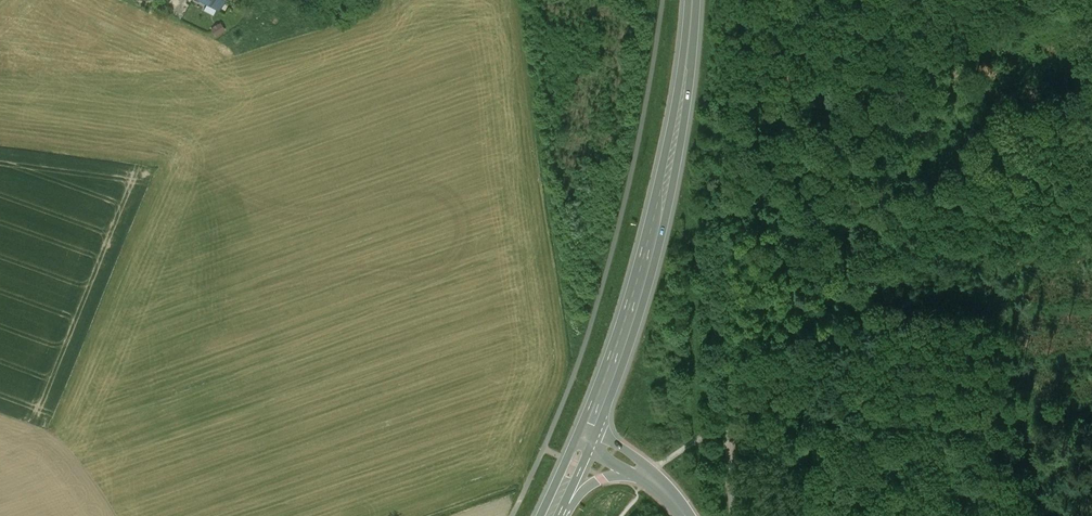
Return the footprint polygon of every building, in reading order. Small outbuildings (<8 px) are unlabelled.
[(217,9),(222,0),(200,0),(217,9)] [(215,35),(226,31),(223,21),(212,25),(215,35)]
